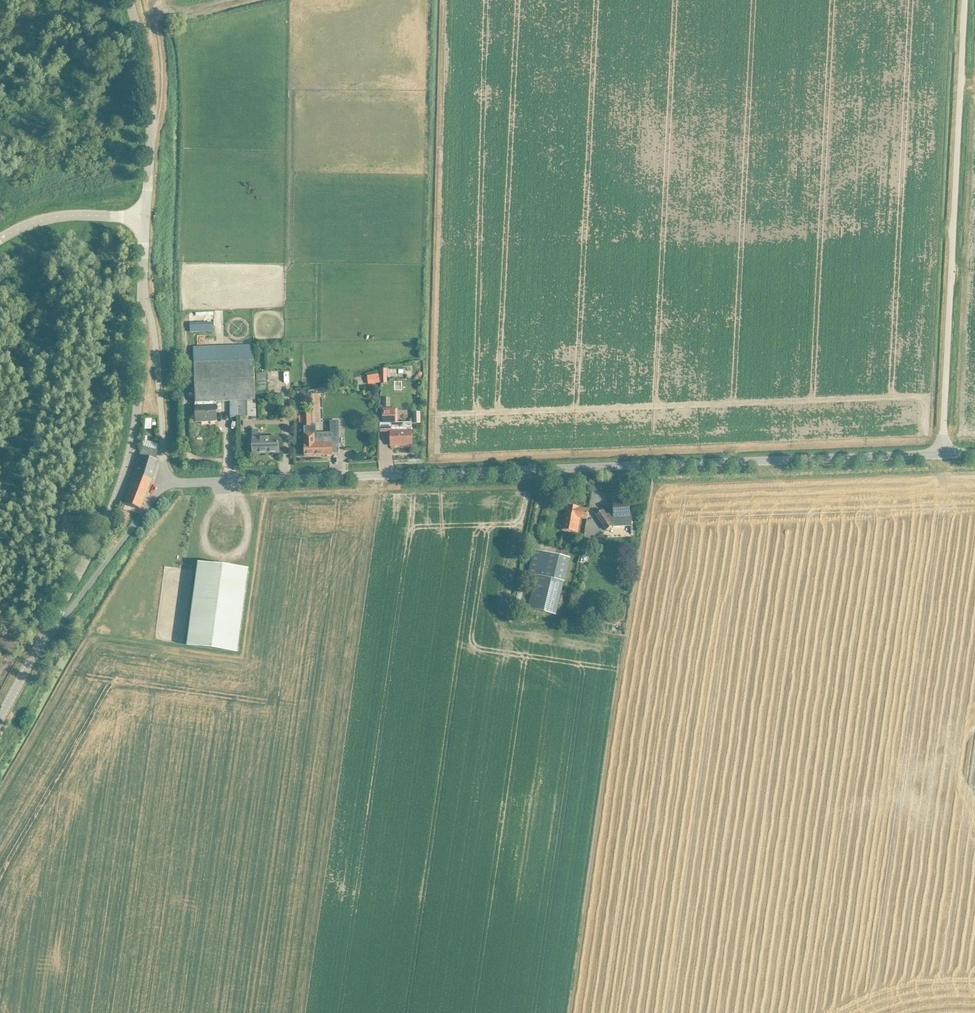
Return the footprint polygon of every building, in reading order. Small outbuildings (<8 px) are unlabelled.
[(216,402),(238,402),(256,401),(254,346),(194,348),(196,408),(200,408),(200,422),(217,422),(217,412),(216,402)] [(257,394),(268,394),(268,374),(257,374),(257,394)] [(378,381),(365,383),(367,391),(379,390),(378,381)] [(256,401),(238,402),(239,417),(256,417),(256,401)] [(391,424),(391,433),(391,446),(412,446),(412,425),(404,425),(404,423),(395,423),(395,411),(382,411),(382,424),(391,424)] [(303,416),(299,416),(300,424),(303,423),(304,427),(312,426),(311,425),(311,415),(303,416)] [(412,419),(412,431),(420,431),(420,419),(412,419)] [(312,426),(304,427),(305,456),(332,456),(332,453),(339,453),(339,442),(340,442),(339,422),(331,422),(331,434),(315,434),(315,425),(314,425),(311,425),(312,426)] [(279,454),(279,444),(279,438),(253,439),(253,454),(279,454)] [(157,451),(142,447),(124,504),(139,509),(151,480),(157,461),(156,460),(157,451)] [(630,517),(630,514),(629,504),(613,505),(613,511),(606,516),(603,511),(596,515),(607,531),(613,526),(613,527),(632,526),(631,517),(630,517)] [(568,506),(566,516),(564,530),(578,533),(581,518),(587,520),(589,510),(568,506)] [(584,538),(582,548),(589,549),(591,539),(584,538)] [(536,575),(528,608),(555,615),(563,582),(565,582),(571,558),(541,551),(535,575),(536,575)] [(198,563),(187,647),(238,653),(249,570),(198,563)]
